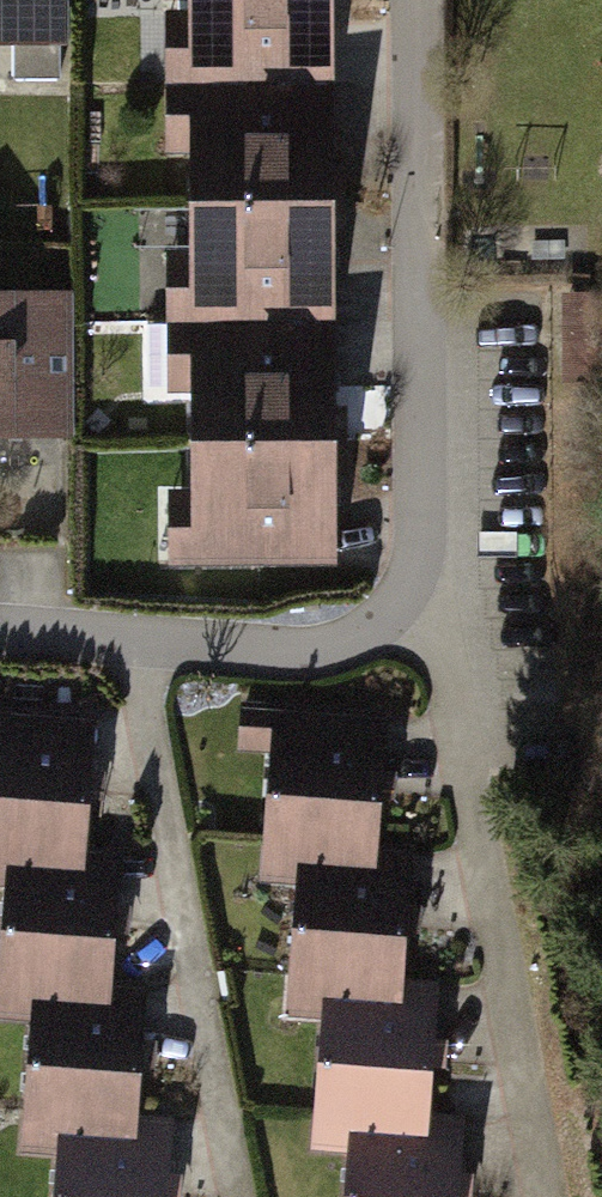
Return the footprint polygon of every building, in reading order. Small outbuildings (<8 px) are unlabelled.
[(82,41),(82,0),(0,0),(0,41),(82,41)] [(205,93),(342,92),(341,11),(340,0),(205,0),(205,93)] [(205,334),(344,333),(343,253),(343,173),(342,92),(205,93),(205,334)] [(80,439),(84,297),(0,295),(0,437),(80,439)] [(572,382),(601,380),(601,372),(599,299),(568,300),(572,382)] [(344,333),(205,334),(209,576),(347,574),(346,494),(345,414),(344,333)] [(387,850),(394,708),(251,702),(249,752),(283,753),(278,872),(312,874),(386,877),(387,850)] [(103,721),(0,716),(0,870),(20,870),(96,874),(97,849),(103,721)] [(122,993),(128,850),(97,849),(96,874),(20,870),(14,1002),(44,1004),(122,1007),(122,993)] [(413,984),(419,851),(387,850),(386,877),(312,874),(306,1005),(334,1006),(411,1010),(413,984)] [(440,1127),(446,985),(413,984),(411,1010),(334,1006),(328,1135),(352,1137),(439,1141),(440,1127)] [(150,1118),(156,994),(122,993),(122,1007),(44,1004),(39,1137),(64,1139),(150,1142),(150,1118)] [(61,1196),(170,1196),(174,1119),(150,1118),(150,1142),(64,1139),(61,1196)] [(464,1128),(440,1127),(439,1141),(352,1137),(349,1196),(461,1196),(464,1128)]
